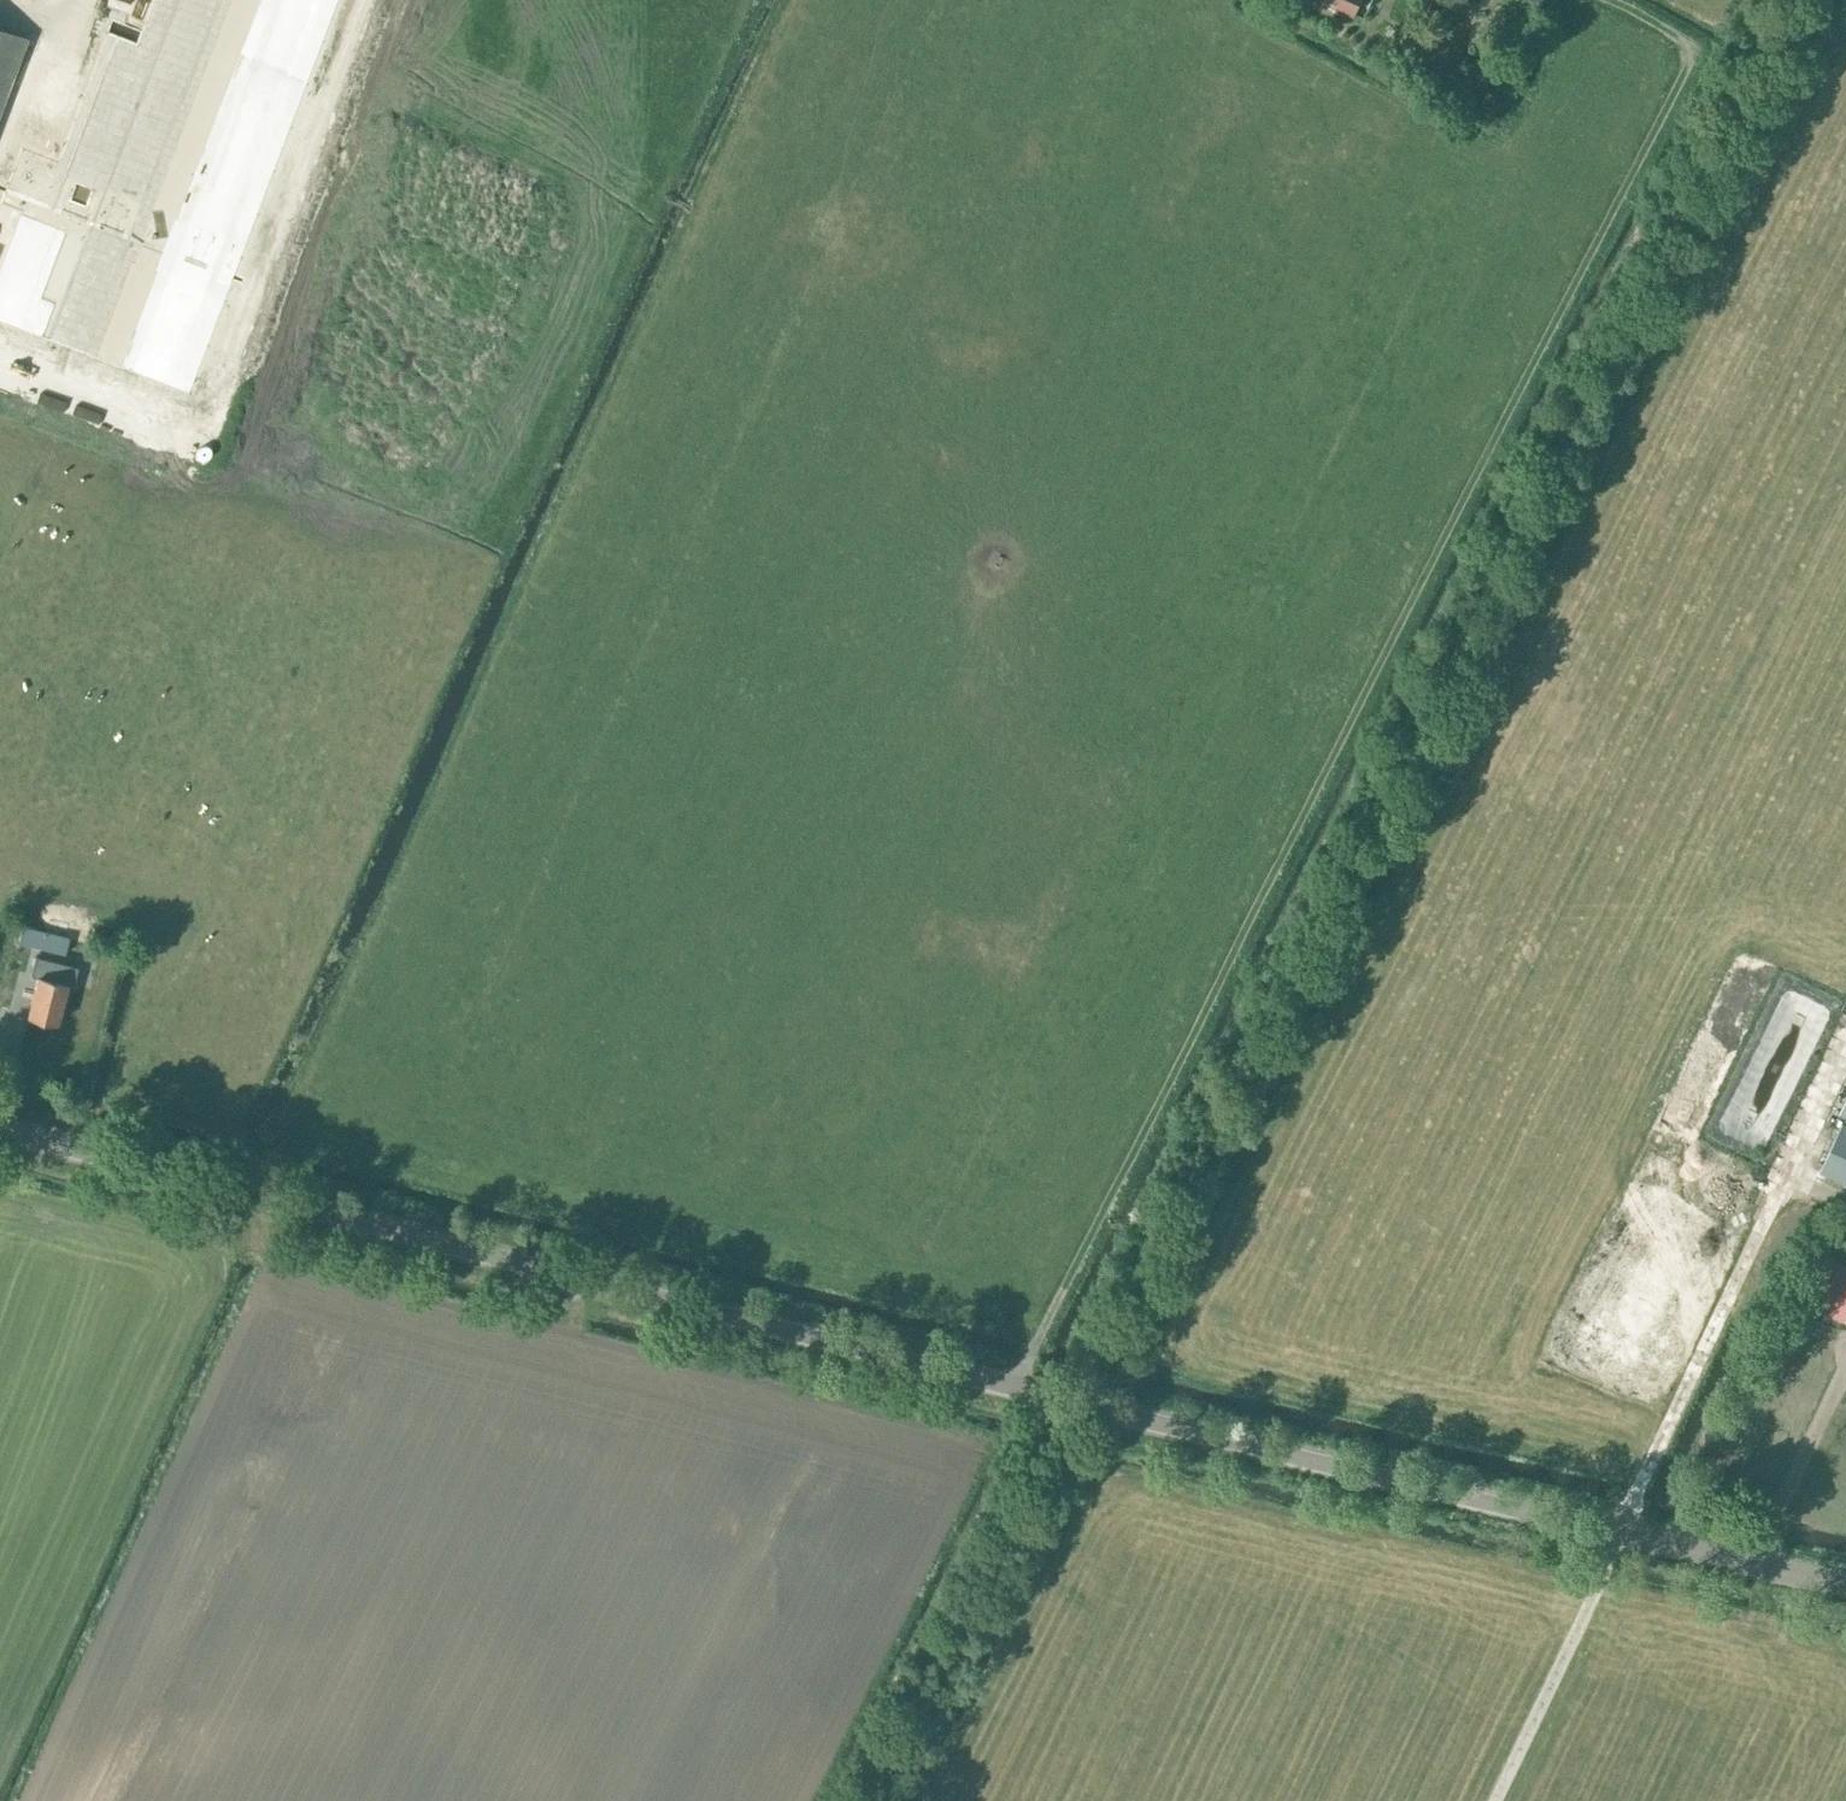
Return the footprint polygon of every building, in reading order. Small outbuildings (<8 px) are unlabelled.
[(0,211),(0,336),(146,393),(300,0),(113,0),(72,106),(45,95),(0,211)] [(1353,15),(1360,0),(1320,0),(1353,15)] [(0,27),(0,116),(29,37),(0,27)] [(23,941),(42,946),(45,930),(27,926),(23,941)] [(57,959),(38,954),(33,975),(38,976),(30,1014),(59,1020),(67,983),(53,979),(57,959)] [(1842,1124),(1821,1171),(1845,1183),(1845,1126),(1842,1124)] [(1822,1254),(1801,1300),(1845,1321),(1845,1265),(1822,1254)]
